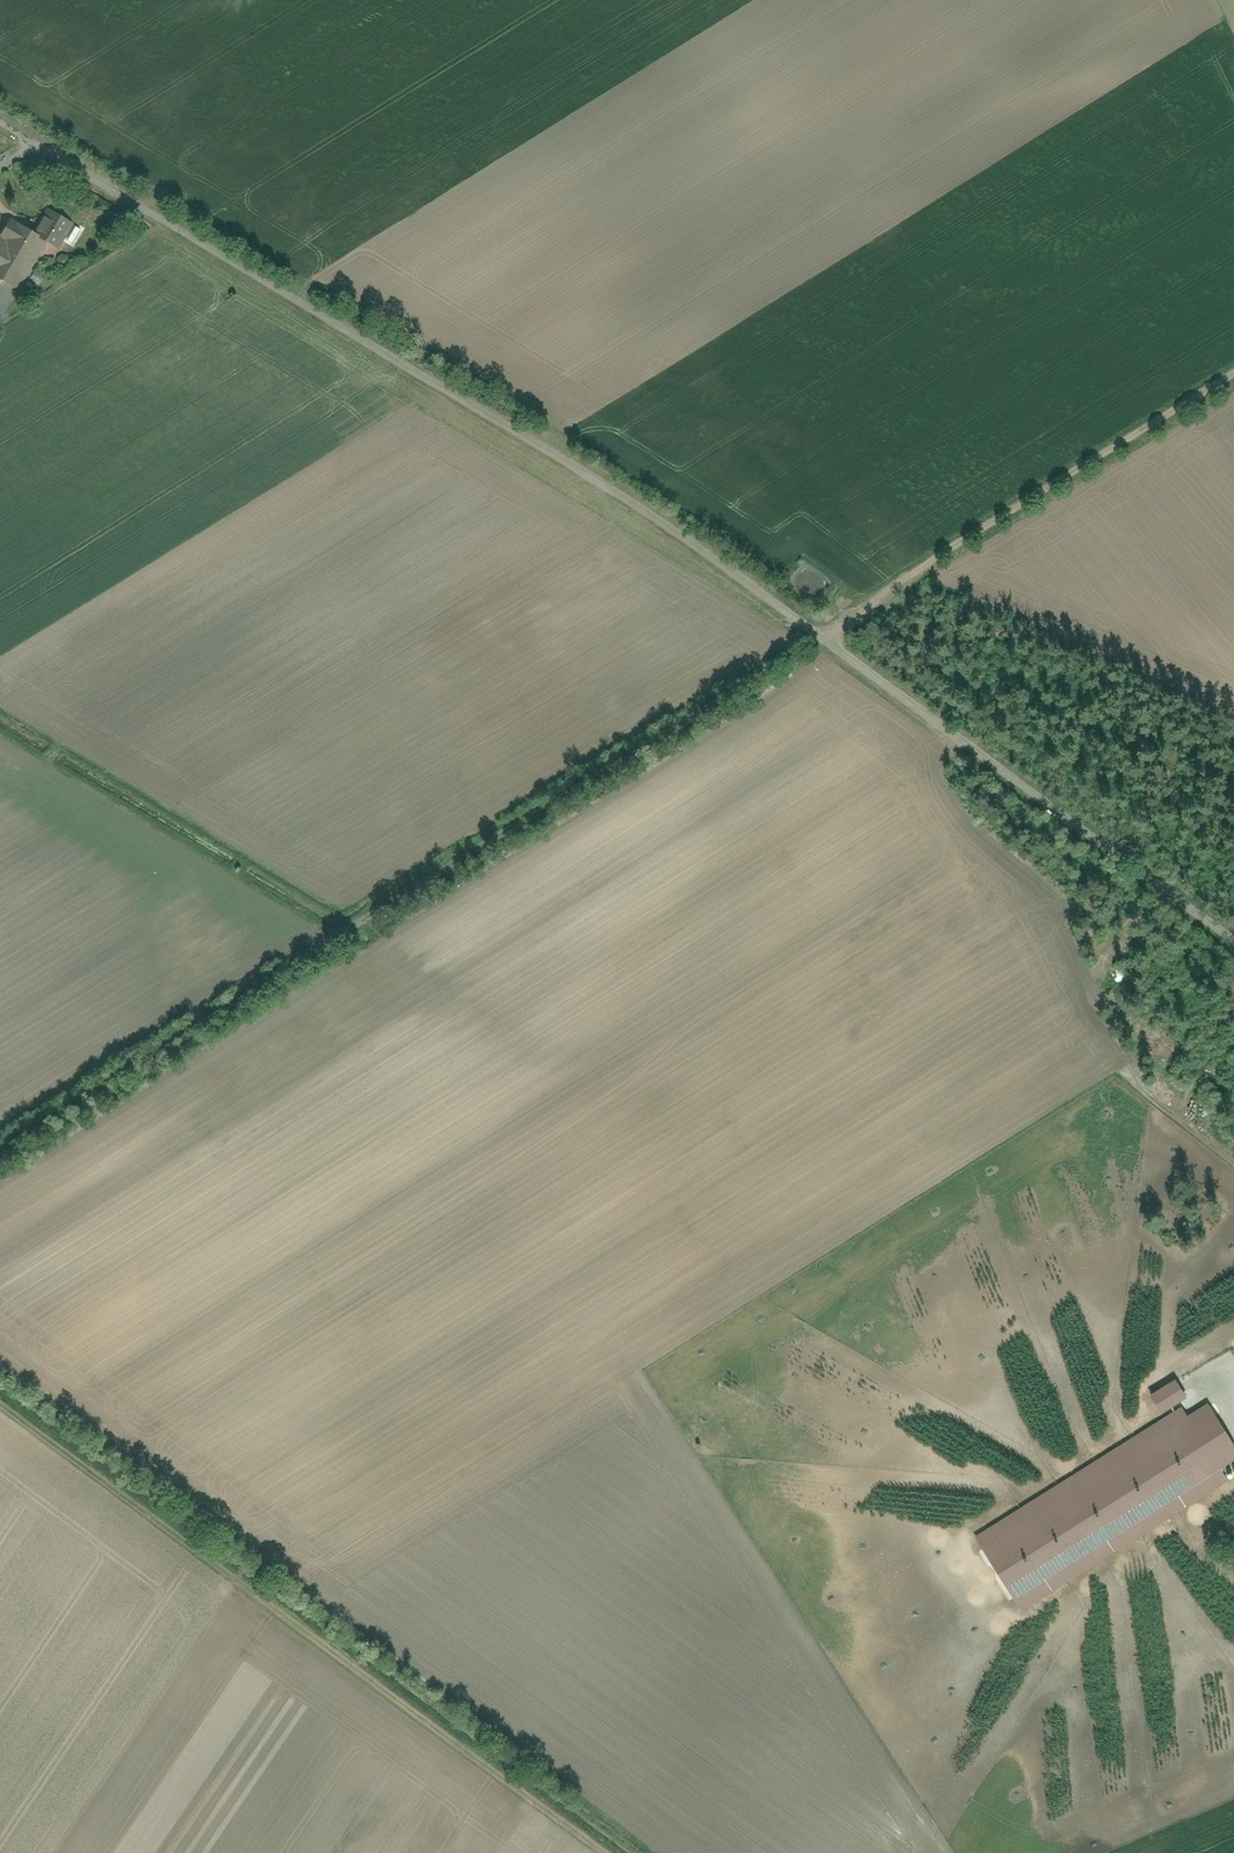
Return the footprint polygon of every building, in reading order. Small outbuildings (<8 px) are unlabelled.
[(37,236),(60,250),(76,224),(52,210),(37,236)] [(19,292),(39,257),(0,235),(0,281),(19,292)] [(1182,1380),(1160,1393),(1171,1411),(1193,1397),(1182,1380)] [(981,1538),(1024,1605),(1230,1475),(1225,1467),(1233,1462),(1233,1448),(1209,1409),(1193,1419),(1187,1409),(981,1538)]
